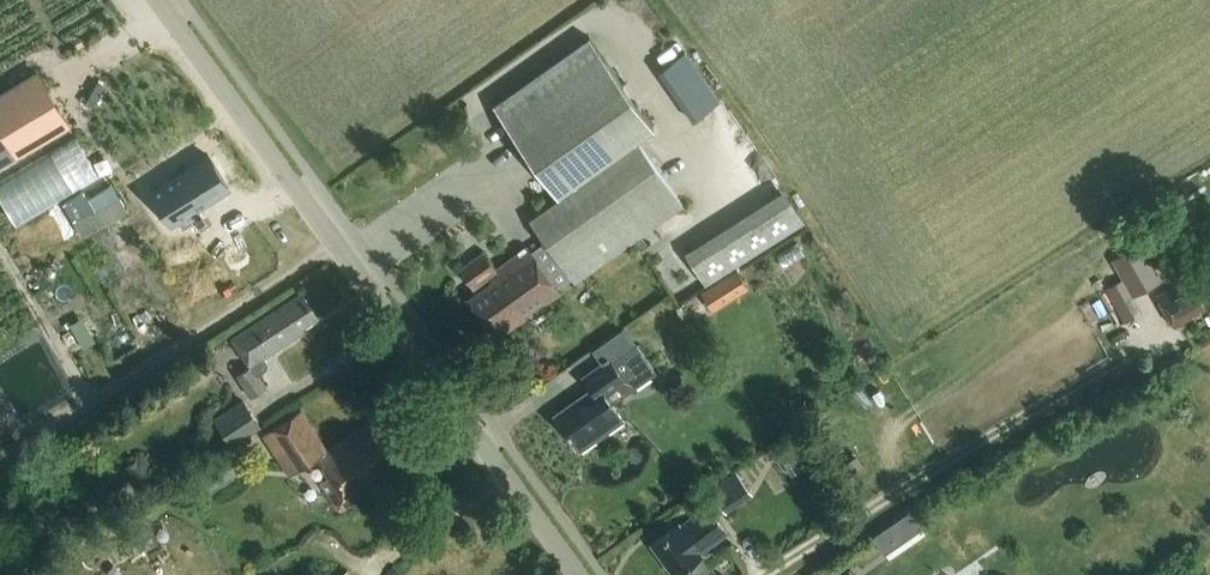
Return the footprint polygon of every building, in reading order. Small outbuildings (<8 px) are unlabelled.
[(486,250),(461,268),(477,290),(467,297),(488,328),(498,321),(504,329),(608,256),(683,204),(637,138),(654,126),(591,36),(496,103),(538,163),(560,194),(562,196),(530,218),(542,234),(527,245),(497,266),(486,250)] [(659,69),(694,118),(721,99),(687,50),(659,69)] [(37,74),(0,97),(0,163),(13,155),(16,160),(70,127),(37,74)] [(181,211),(182,210),(229,179),(214,155),(201,163),(193,151),(160,173),(145,182),(161,206),(173,199),(181,211)] [(785,187),(686,250),(707,283),(806,221),(785,187)] [(1134,299),(1163,281),(1141,244),(1112,261),(1134,299)] [(1209,270),(1159,299),(1175,329),(1209,309),(1209,270)] [(737,272),(713,287),(724,305),(749,289),(737,272)] [(264,357),(299,335),(297,331),(319,317),(304,291),(232,336),(236,342),(229,347),(240,365),(249,360),(252,365),(238,374),(251,395),(267,385),(259,373),(265,369),(267,362),(264,357)] [(606,364),(603,361),(585,374),(594,386),(557,412),(582,447),(624,418),(615,406),(608,396),(629,381),(635,389),(660,372),(639,341),(613,359),(606,364)] [(824,409),(848,453),(871,441),(846,396),(824,409)] [(245,397),(215,416),(233,444),(262,425),(245,397)] [(267,432),(293,471),(319,455),(331,475),(321,481),(340,510),(407,466),(398,451),(405,447),(393,429),(386,434),(377,418),(323,453),(297,413),(267,432)] [(225,456),(203,470),(214,487),(236,472),(225,456)] [(710,489),(727,511),(754,492),(741,476),(749,470),(744,463),(710,489)] [(124,482),(96,499),(106,515),(134,498),(124,482)] [(398,492),(388,499),(393,507),(403,502),(398,492)] [(653,540),(675,574),(687,566),(693,574),(699,574),(712,566),(701,550),(728,532),(711,505),(683,523),(682,521),(653,540)] [(922,527),(909,509),(897,518),(910,536),(922,527)] [(338,574),(360,574),(352,565),(338,574)]
